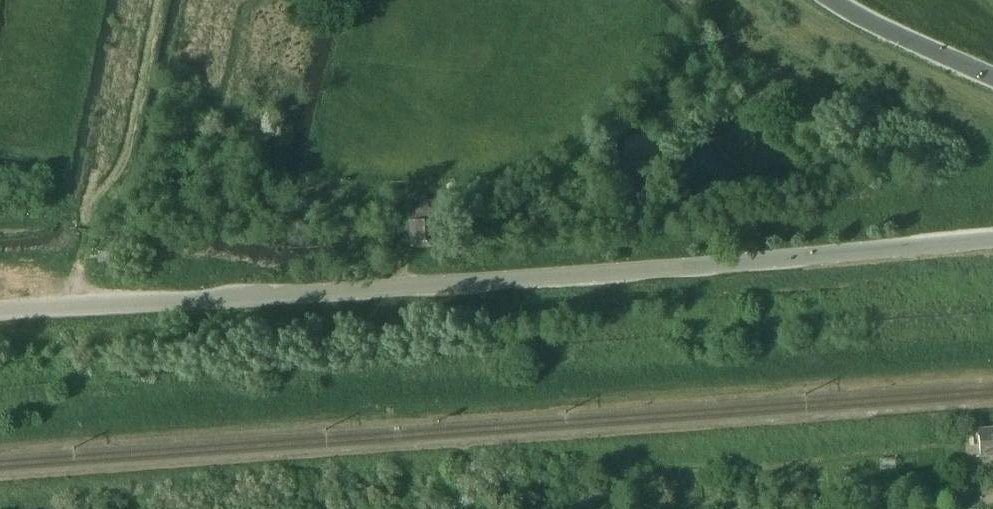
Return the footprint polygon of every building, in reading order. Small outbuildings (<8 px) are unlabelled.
[(426,197),(407,198),(408,222),(428,220),(442,220),(441,200),(426,201),(426,197)] [(431,250),(430,223),(407,223),(408,251),(431,250)] [(98,252),(98,263),(108,263),(108,252),(98,252)] [(977,460),(992,460),(992,432),(976,433),(977,460)] [(953,499),(966,500),(966,491),(953,490),(953,499)]
